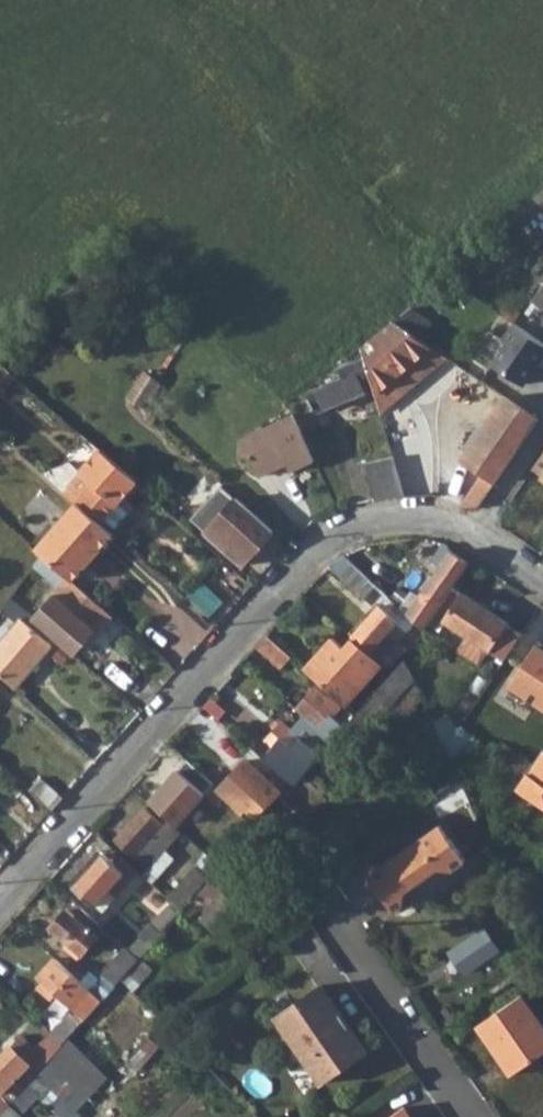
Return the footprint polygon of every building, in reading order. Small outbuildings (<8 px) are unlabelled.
[(505,223),(538,245),(542,241),(542,190),(505,223)] [(393,319),(360,347),(363,357),(373,388),(374,395),(432,345),(393,319)] [(542,353),(542,341),(512,320),(501,336),(505,339),(491,359),(524,381),(538,361),(542,353)] [(432,345),(374,395),(380,411),(446,355),(432,345)] [(373,388),(363,357),(339,366),(342,376),(315,388),(323,409),(373,388)] [(504,395),(461,459),(495,482),(538,419),(504,395)] [(315,460),(294,414),(243,437),(261,476),(289,464),(293,471),(315,460)] [(140,481),(105,450),(69,491),(80,501),(104,522),(106,520),(116,528),(130,512),(120,502),(140,481)] [(393,453),(367,461),(379,499),(406,495),(393,453)] [(534,466),(542,472),(542,453),(534,466)] [(223,486),(193,519),(205,530),(235,497),(223,486)] [(235,497),(205,530),(245,566),(275,533),(235,497)] [(80,501),(37,548),(73,580),(87,565),(84,563),(99,546),(101,548),(115,533),(104,522),(80,501)] [(363,544),(349,559),(390,595),(399,584),(384,571),(389,564),(363,544)] [(440,565),(408,611),(417,619),(427,628),(436,615),(454,588),(470,563),(450,551),(446,545),(443,544),(432,560),(440,565)] [(343,555),(330,567),(375,606),(351,633),(353,635),(386,664),(390,668),(408,649),(398,640),(417,619),(408,611),(399,604),(390,595),(349,559),(343,555)] [(389,564),(384,571),(399,584),(406,577),(389,564)] [(454,588),(436,615),(474,640),(464,654),(479,664),(489,650),(504,659),(522,633),(454,588)] [(55,596),(35,618),(76,654),(95,631),(68,607),(55,596)] [(0,641),(0,673),(1,674),(16,687),(53,646),(21,618),(0,641)] [(269,634),(260,645),(284,665),(294,656),(269,634)] [(333,635),(305,665),(349,705),(386,664),(353,635),(344,644),(333,635)] [(512,661),(523,669),(519,676),(526,680),(531,674),(541,681),(542,678),(542,646),(529,636),(512,661)] [(359,713),(352,720),(369,735),(392,711),(390,707),(415,679),(406,659),(395,672),(359,713)] [(317,685),(298,708),(316,724),(334,740),(347,726),(336,715),(343,708),(317,685)] [(275,747),(265,758),(295,785),(309,769),(334,740),(316,724),(307,734),(315,740),(311,746),(283,721),(266,740),(275,747)] [(526,774),(542,786),(542,750),(526,774)] [(423,772),(436,796),(438,794),(461,778),(449,752),(429,762),(431,768),(423,772)] [(186,759),(147,803),(167,821),(176,829),(214,785),(186,759)] [(246,759),(218,789),(254,822),(282,791),(246,759)] [(278,855),(334,793),(309,769),(295,785),(253,832),(278,855)] [(41,776),(31,787),(55,807),(64,796),(41,776)] [(516,788),(542,806),(542,788),(525,776),(516,788)] [(461,778),(438,794),(449,815),(472,804),(461,781),(461,778)] [(176,829),(167,821),(165,822),(145,805),(115,838),(150,870),(152,869),(162,878),(178,859),(169,850),(183,835),(176,829)] [(383,865),(370,874),(398,914),(470,864),(441,824),(383,865)] [(142,871),(125,856),(118,864),(104,852),(74,885),(98,905),(111,891),(119,898),(142,871)] [(205,854),(169,895),(184,909),(192,900),(220,868),(205,854)] [(220,868),(192,900),(205,911),(239,872),(227,861),(220,868)] [(141,958),(82,906),(76,912),(68,905),(50,925),(85,956),(103,937),(120,953),(109,966),(102,959),(83,979),(105,998),(123,979),(141,958)] [(485,928),(450,953),(465,975),(501,950),(485,928)] [(70,1009),(50,1031),(64,1044),(69,1038),(105,998),(83,979),(55,955),(38,973),(45,979),(38,987),(52,1001),(60,993),(74,1005),(81,1009),(75,1014),(70,1009)] [(320,984),(274,1015),(321,1082),(354,1059),(357,1038),(349,1025),(343,1029),(334,1016),(339,1012),(320,984)] [(513,1075),(542,1055),(542,1023),(524,995),(499,1012),(506,1022),(487,1036),(513,1075)] [(480,1025),(487,1036),(506,1022),(499,1012),(480,1025)] [(131,1057),(143,1068),(162,1046),(151,1036),(131,1057)] [(0,1116),(26,1116),(42,1100),(61,1116),(81,1116),(83,1116),(76,1108),(94,1090),(91,1088),(104,1074),(69,1038),(64,1044),(61,1048),(47,1064),(0,1116)] [(51,1039),(36,1054),(47,1064),(61,1048),(51,1039)] [(47,1064),(36,1054),(30,1061),(13,1044),(0,1057),(0,1116),(47,1064)] [(403,1106),(387,1116),(410,1116),(403,1106)]
